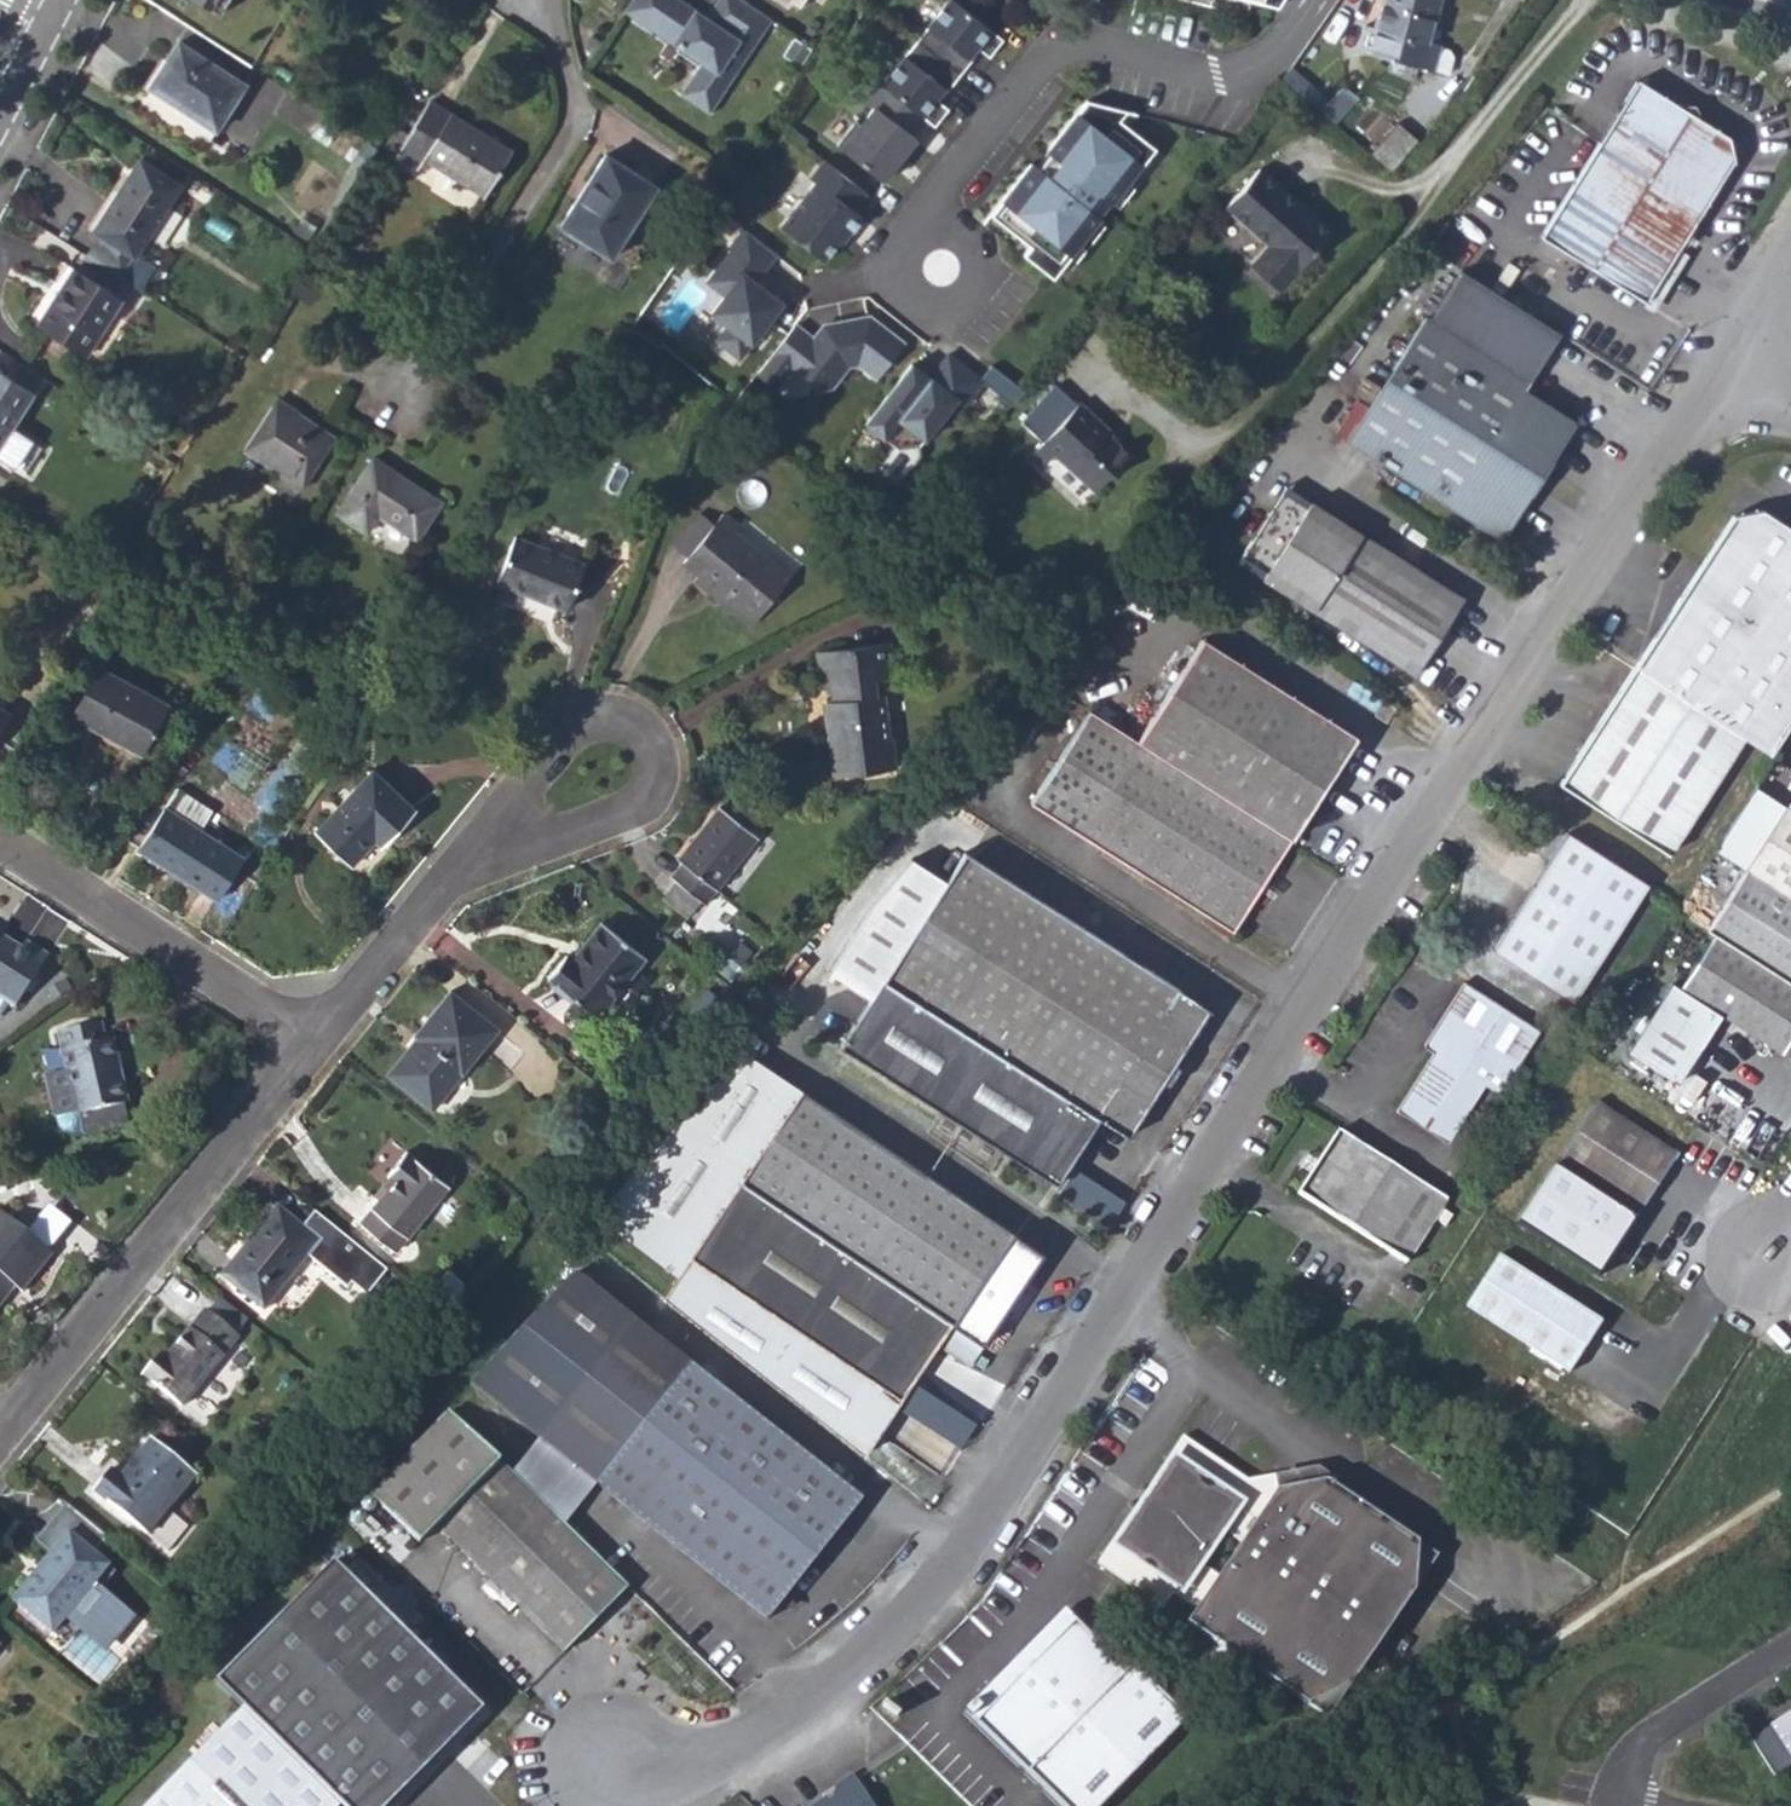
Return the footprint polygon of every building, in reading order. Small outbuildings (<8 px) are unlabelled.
[(210,8),(220,14),(228,0),(215,0),(210,8)] [(679,0),(646,0),(636,14),(703,58),(694,71),(724,91),(773,18),(746,0),(720,0),(708,19),(679,0)] [(879,90),(924,121),(934,129),(949,109),(938,100),(946,90),(948,91),(972,60),(970,59),(979,49),(990,57),(1003,41),(951,0),(949,0),(879,90)] [(1433,70),(1448,74),(1453,56),(1449,49),(1440,46),(1441,42),(1431,40),(1441,0),(1380,0),(1374,24),(1363,21),(1357,49),(1392,59),(1418,66),(1433,70)] [(204,144),(243,83),(178,40),(139,102),(204,144)] [(938,100),(949,109),(990,57),(979,49),(970,59),(972,60),(948,91),(946,90),(938,100)] [(1379,72),(1414,82),(1418,66),(1392,59),(1379,72)] [(1305,94),(1313,85),(1290,65),(1283,75),(1305,94)] [(724,91),(694,71),(681,92),(711,111),(724,91)] [(1730,136),(1705,120),(1694,105),(1677,102),(1638,77),(1540,234),(1646,301),(1735,159),(1730,136)] [(1334,120),(1357,96),(1343,84),(1329,99),(1313,85),(1305,94),(1334,120)] [(879,90),(876,88),(863,105),(873,112),(861,130),(855,126),(837,151),(886,185),(896,170),(902,174),(921,145),(912,139),(924,121),(879,90)] [(396,152),(395,154),(401,159),(416,168),(422,157),(484,194),(512,151),(434,101),(430,99),(408,134),(400,129),(390,147),(396,152)] [(1129,111),(1087,101),(1053,143),(1062,150),(1043,173),(1035,165),(1032,162),(991,215),(1021,239),(1031,246),(1023,255),(1053,278),(1065,264),(1099,221),(1101,218),(1099,217),(1110,202),(1113,204),(1113,203),(1129,183),(1156,148),(1126,126),(1121,122),(1129,111)] [(1137,113),(1129,111),(1121,122),(1126,126),(1137,113)] [(1390,170),(1417,139),(1397,121),(1370,152),(1390,170)] [(1730,136),(1735,159),(1744,145),(1730,136)] [(1062,150),(1053,143),(1046,151),(1047,152),(1035,165),(1043,173),(1062,150)] [(610,257),(656,185),(605,152),(560,226),(610,257)] [(132,254),(135,256),(146,237),(151,232),(167,206),(179,185),(137,158),(110,201),(114,204),(97,230),(132,254)] [(866,193),(824,159),(809,178),(815,182),(780,227),(823,260),(836,243),(844,232),(848,235),(862,217),(853,210),(866,193)] [(1265,245),(1249,264),(1279,290),(1330,230),(1258,166),(1224,208),(1265,245)] [(1129,183),(1113,203),(1120,208),(1136,188),(1129,183)] [(97,230),(114,204),(110,201),(93,227),(97,230)] [(159,245),(180,214),(167,206),(151,232),(146,237),(159,245)] [(1021,239),(991,215),(984,223),(1014,247),(1021,239)] [(1099,221),(1065,264),(1071,270),(1106,226),(1099,221)] [(120,273),(132,254),(97,230),(84,250),(120,273)] [(754,281),(775,254),(744,230),(729,247),(732,250),(708,280),(726,294),(712,311),(728,325),(717,339),(740,357),(763,328),(766,330),(774,320),(771,295),(754,281)] [(844,232),(836,243),(839,246),(848,235),(844,232)] [(84,355),(121,298),(72,266),(36,324),(84,355)] [(1335,431),(1501,539),(1578,421),(1527,388),(1530,382),(1561,332),(1461,269),(1431,318),(1427,316),(1357,423),(1345,415),(1335,431)] [(793,325),(767,358),(785,373),(791,366),(816,386),(829,385),(846,364),(857,363),(876,378),(903,344),(869,316),(834,323),(836,327),(825,327),(822,325),(812,339),(793,325)] [(932,380),(911,363),(864,421),(892,443),(874,467),(896,484),(918,457),(919,445),(956,399),(963,405),(982,381),(948,354),(934,370),(938,373),(932,380)] [(785,373),(767,358),(756,373),(774,387),(785,373)] [(1016,400),(1025,387),(994,364),(985,377),(1016,400)] [(32,392),(0,371),(0,444),(32,392)] [(302,489),(335,436),(277,398),(243,450),(302,489)] [(1049,458),(1056,459),(1093,492),(1107,477),(1117,475),(1133,457),(1115,440),(1107,434),(1111,429),(1079,401),(1037,447),(1049,458)] [(1115,440),(1118,436),(1111,429),(1107,434),(1115,440)] [(1031,455),(1043,465),(1049,458),(1037,447),(1031,455)] [(372,455),(335,513),(366,533),(378,516),(415,540),(441,500),(402,475),(399,479),(389,473),(392,468),(372,455)] [(389,473),(399,479),(402,475),(392,468),(389,473)] [(1251,538),(1275,553),(1309,499),(1285,484),(1251,538)] [(1251,538),(1238,558),(1416,671),(1463,599),(1309,499),(1275,553),(1251,538)] [(1743,735),(1770,753),(1790,722),(1790,527),(1760,507),(1733,513),(1634,666),(1743,735)] [(698,573),(755,619),(790,577),(735,531),(740,525),(722,511),(713,523),(686,556),(683,560),(698,573)] [(713,523),(700,513),(673,545),(686,556),(713,523)] [(497,581),(565,608),(584,562),(515,534),(497,581)] [(1136,739),(1292,839),(1358,736),(1202,637),(1136,739)] [(895,767),(891,736),(886,737),(881,693),(878,693),(877,681),(892,678),(888,642),(820,651),(824,686),(830,685),(831,699),(823,700),(833,773),(895,767)] [(116,739),(114,744),(137,757),(168,703),(98,666),(71,714),(116,739)] [(1634,666),(1557,783),(1667,852),(1743,735),(1634,666)] [(1376,713),(1387,720),(1397,705),(1386,698),(1376,713)] [(8,712),(0,707),(0,725),(8,712)] [(1089,708),(1030,800),(1234,930),(1292,839),(1136,739),(1089,708)] [(350,862),(377,835),(383,840),(415,808),(373,769),(315,829),(350,862)] [(200,829),(212,809),(177,786),(165,805),(200,829)] [(700,899),(703,901),(757,834),(720,804),(677,857),(682,861),(671,874),(675,878),(700,899)] [(138,845),(218,897),(243,857),(200,829),(165,805),(138,845)] [(1739,877),(1706,927),(1715,933),(1790,981),(1790,809),(1786,805),(1739,877)] [(1567,831),(1493,947),(1575,1001),(1650,884),(1567,831)] [(1164,1079),(1177,1060),(1211,1007),(965,849),(882,978),(1129,1135),(1164,1079)] [(661,894),(687,915),(700,899),(675,878),(661,894)] [(597,1016),(645,956),(600,920),(571,956),(566,952),(547,976),(597,1016)] [(1680,987),(1726,1016),(1783,1053),(1790,1040),(1790,981),(1715,933),(1680,987)] [(47,956),(25,941),(21,948),(0,935),(0,999),(14,1008),(47,956)] [(1463,980),(1422,1043),(1433,1050),(1397,1107),(1446,1140),(1484,1082),(1499,1092),(1540,1029),(1463,980)] [(1726,1016),(1680,987),(1639,1055),(1682,1081),(1726,1016)] [(430,1109),(497,1028),(451,990),(415,1034),(417,1037),(387,1075),(430,1109)] [(104,1040),(100,1022),(59,1031),(62,1048),(104,1040)] [(66,1070),(74,1112),(75,1113),(79,1113),(124,1104),(127,1103),(113,1038),(104,1040),(62,1048),(66,1070)] [(1164,1079),(1170,1082),(1182,1063),(1177,1060),(1164,1079)] [(46,1074),(54,1115),(74,1112),(66,1070),(46,1074)] [(951,1317),(982,1338),(1042,1249),(799,1086),(740,1172),(951,1317)] [(1565,1167),(1638,1215),(1680,1152),(1596,1099),(1556,1160),(1565,1167)] [(83,1135),(128,1124),(124,1104),(79,1113),(83,1135)] [(1336,1129),(1296,1190),(1406,1262),(1447,1198),(1336,1129)] [(359,1223),(394,1252),(449,1185),(406,1151),(387,1175),(389,1177),(393,1180),(386,1188),(359,1223)] [(1638,1215),(1565,1167),(1527,1225),(1608,1277),(1645,1220),(1638,1215)] [(951,1317),(740,1172),(689,1247),(900,1392),(951,1317)] [(386,1188),(393,1180),(389,1177),(383,1185),(386,1188)] [(262,1307),(316,1240),(276,1207),(221,1274),(262,1307)] [(12,1284),(15,1287),(20,1291),(51,1253),(25,1231),(19,1237),(9,1228),(13,1222),(0,1210),(0,1304),(6,1297),(3,1294),(12,1284)] [(9,1228),(19,1237),(25,1231),(13,1222),(9,1228)] [(1466,1305),(1570,1372),(1602,1320),(1499,1253),(1466,1305)] [(768,1616),(861,1496),(574,1268),(470,1380),(768,1616)] [(15,1287),(12,1284),(3,1294),(6,1297),(15,1287)] [(181,1404),(238,1334),(204,1308),(163,1360),(157,1354),(142,1373),(181,1404)] [(454,1409),(373,1491),(420,1538),(437,1521),(521,1603),(567,1648),(628,1582),(506,1461),(454,1409)] [(1149,1485),(1154,1499),(1147,1509),(1131,1510),(1097,1560),(1123,1579),(1162,1605),(1170,1592),(1194,1609),(1186,1621),(1219,1644),(1165,1697),(1129,1662),(1124,1667),(1068,1613),(1002,1681),(996,1675),(962,1710),(1061,1805),(1097,1805),(1185,1716),(1177,1708),(1233,1653),(1302,1700),(1348,1684),(1413,1588),(1414,1539),(1325,1479),(1274,1489),(1272,1475),(1246,1480),(1182,1436),(1164,1461),(1149,1485)] [(145,1533),(194,1473),(151,1438),(136,1455),(120,1475),(110,1466),(91,1490),(145,1533)] [(1131,1510),(1147,1509),(1154,1499),(1149,1485),(1131,1510)] [(107,1535),(64,1501),(33,1539),(50,1552),(11,1599),(52,1631),(68,1611),(108,1644),(131,1616),(91,1584),(106,1565),(92,1553),(107,1535)] [(212,1676),(239,1702),(337,1800),(343,1805),(378,1805),(479,1704),(332,1557),(212,1676)] [(239,1702),(136,1805),(331,1805),(337,1800),(239,1702)] [(1751,1738),(1776,1774),(1790,1764),(1790,1712),(1751,1738)] [(807,1805),(872,1805),(851,1773),(833,1784),(832,1798),(826,1801),(822,1796),(807,1805)] [(820,1792),(822,1796),(826,1801),(832,1798),(833,1784),(820,1792)]
